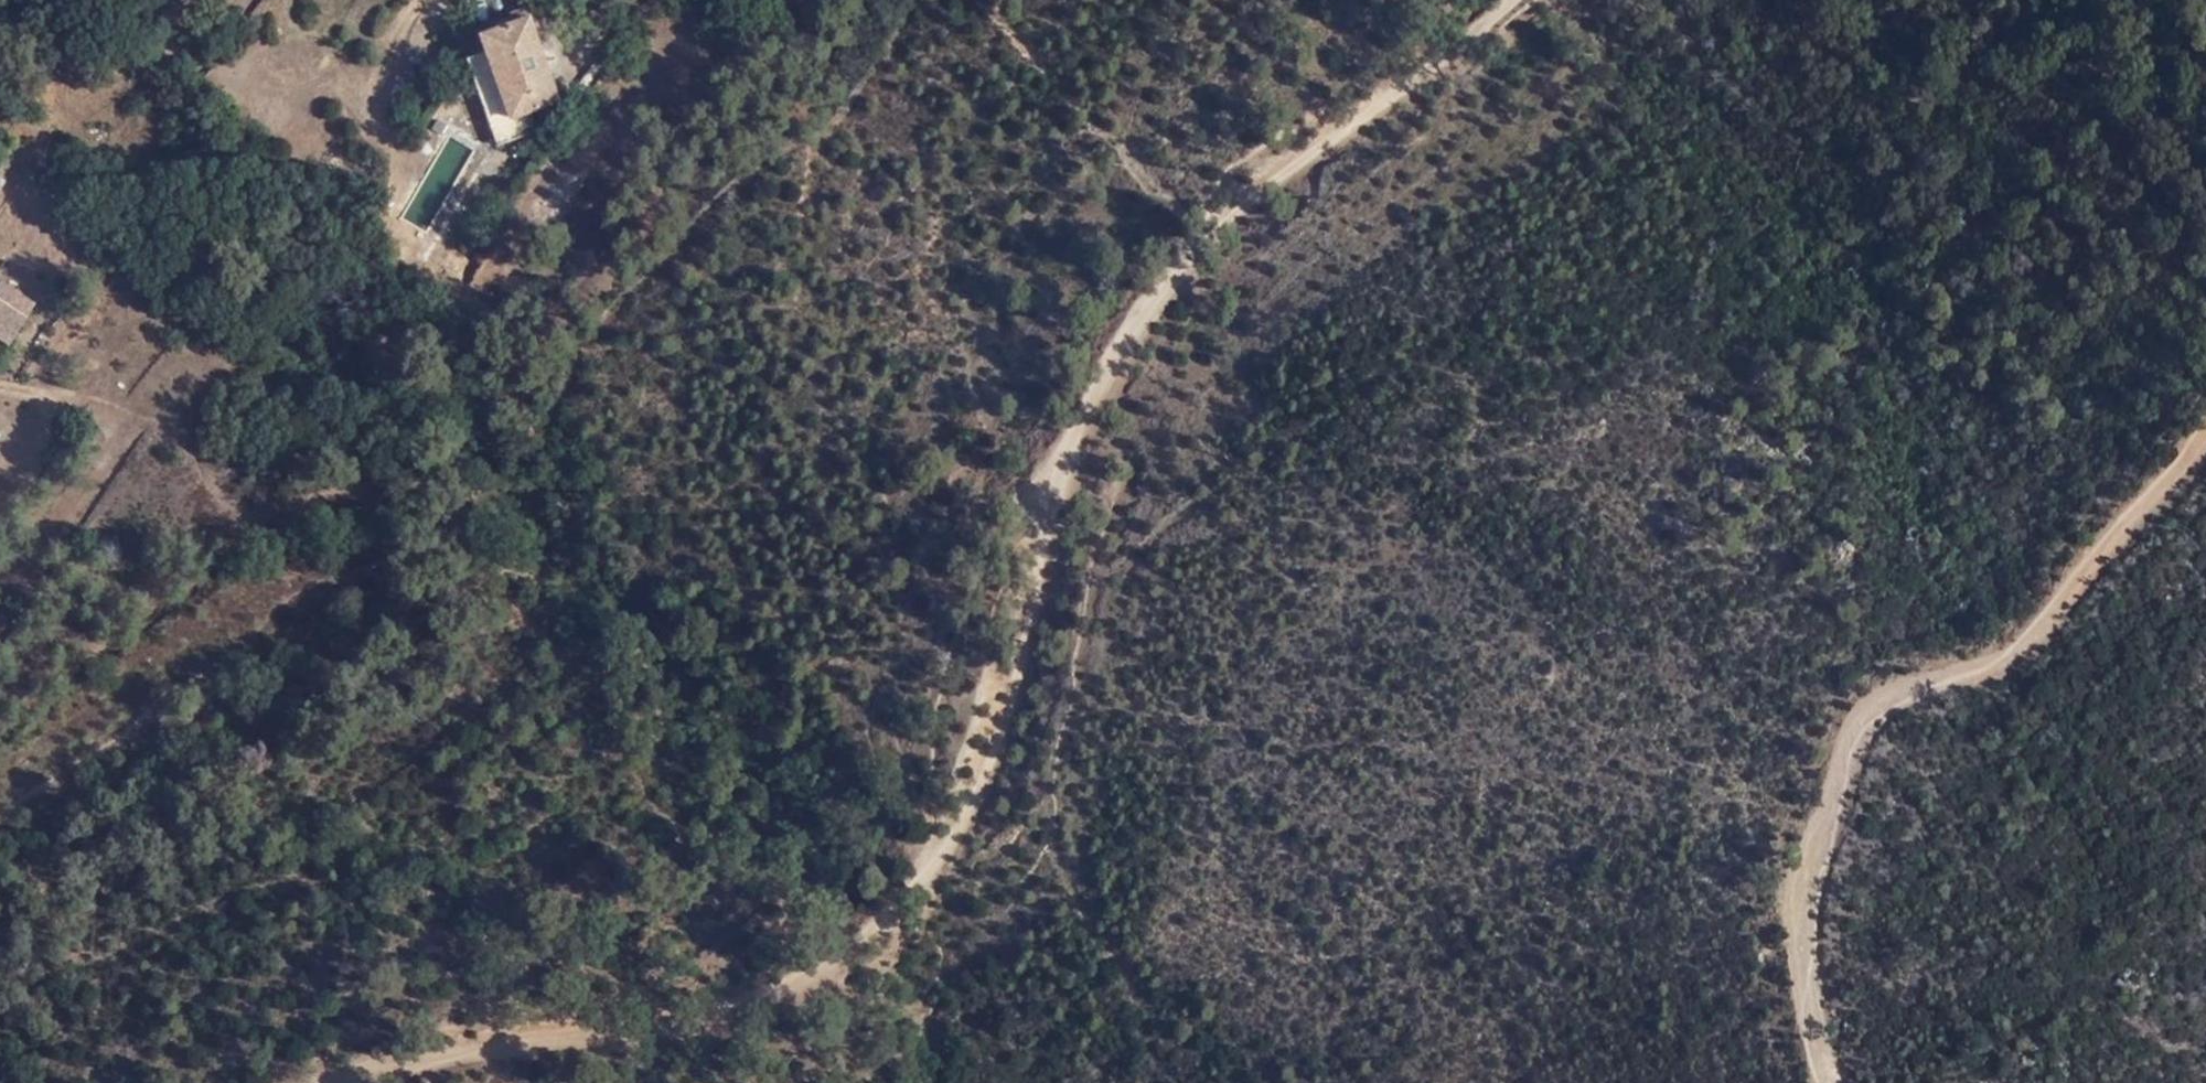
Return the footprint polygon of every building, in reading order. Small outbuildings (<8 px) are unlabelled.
[(480,37),(485,52),(508,118),(529,109),(552,102),(524,22),(480,37)] [(508,118),(485,52),(464,61),(495,148),(536,132),(529,109),(508,118)] [(5,344),(33,303),(0,281),(0,340),(5,344)]
